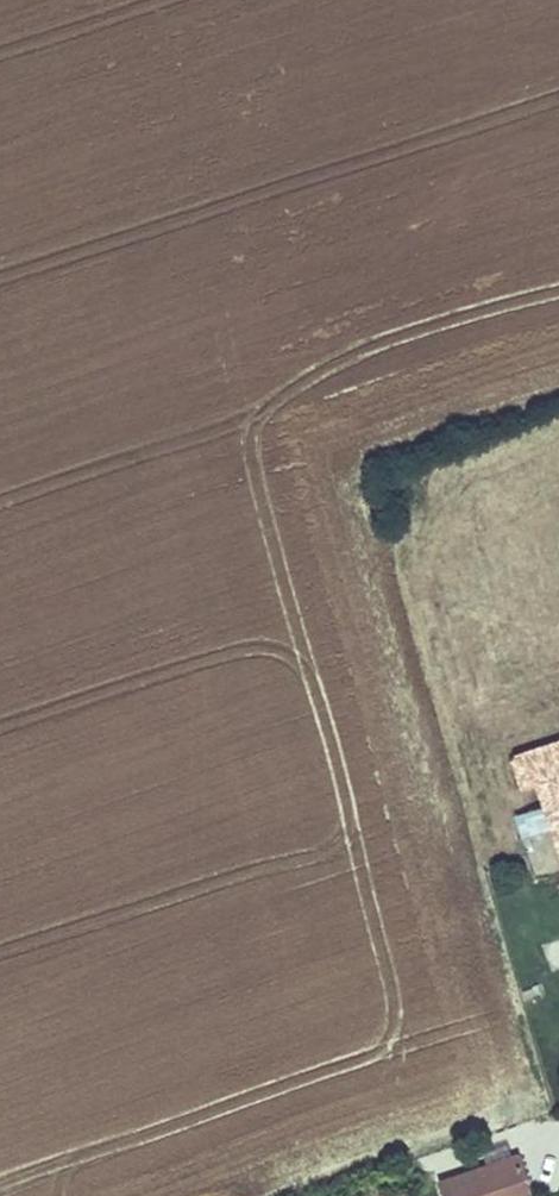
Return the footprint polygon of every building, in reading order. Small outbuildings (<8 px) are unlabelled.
[(514,759),(524,787),(539,783),(551,825),(520,837),(524,849),(532,846),(558,838),(558,842),(558,745),(514,759)] [(539,867),(543,881),(552,878),(558,893),(558,858),(539,867)] [(520,1154),(440,1181),(444,1195),(534,1195),(520,1154)]
